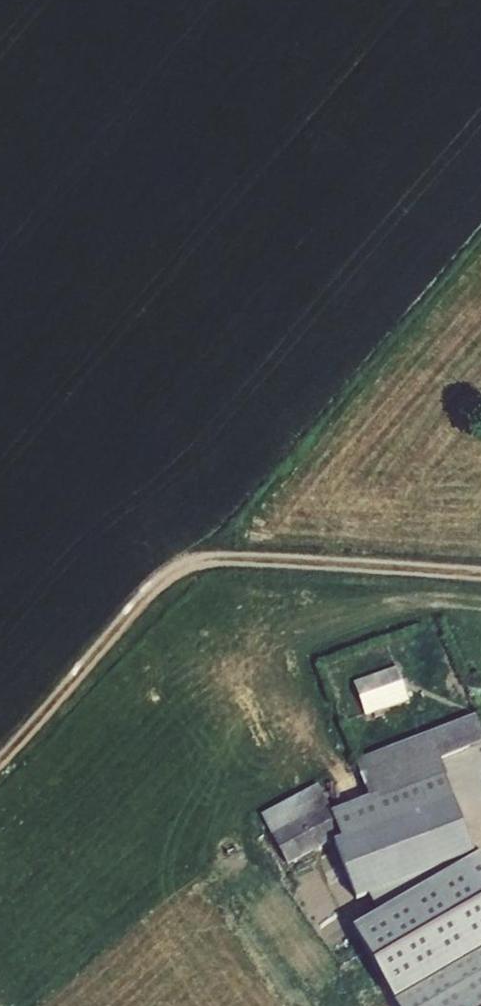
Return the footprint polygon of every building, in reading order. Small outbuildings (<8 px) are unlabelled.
[(358,672),(358,695),(407,695),(406,671),(358,672)] [(339,827),(412,789),(404,774),(442,754),(429,730),(320,790),(339,827)] [(344,838),(374,895),(390,927),(464,889),(412,789),(339,827),(344,838)] [(304,838),(265,858),(276,879),(315,859),(304,838)] [(374,895),(344,838),(340,840),(370,897),(374,895)] [(370,897),(340,840),(326,848),(356,905),(370,897)]
